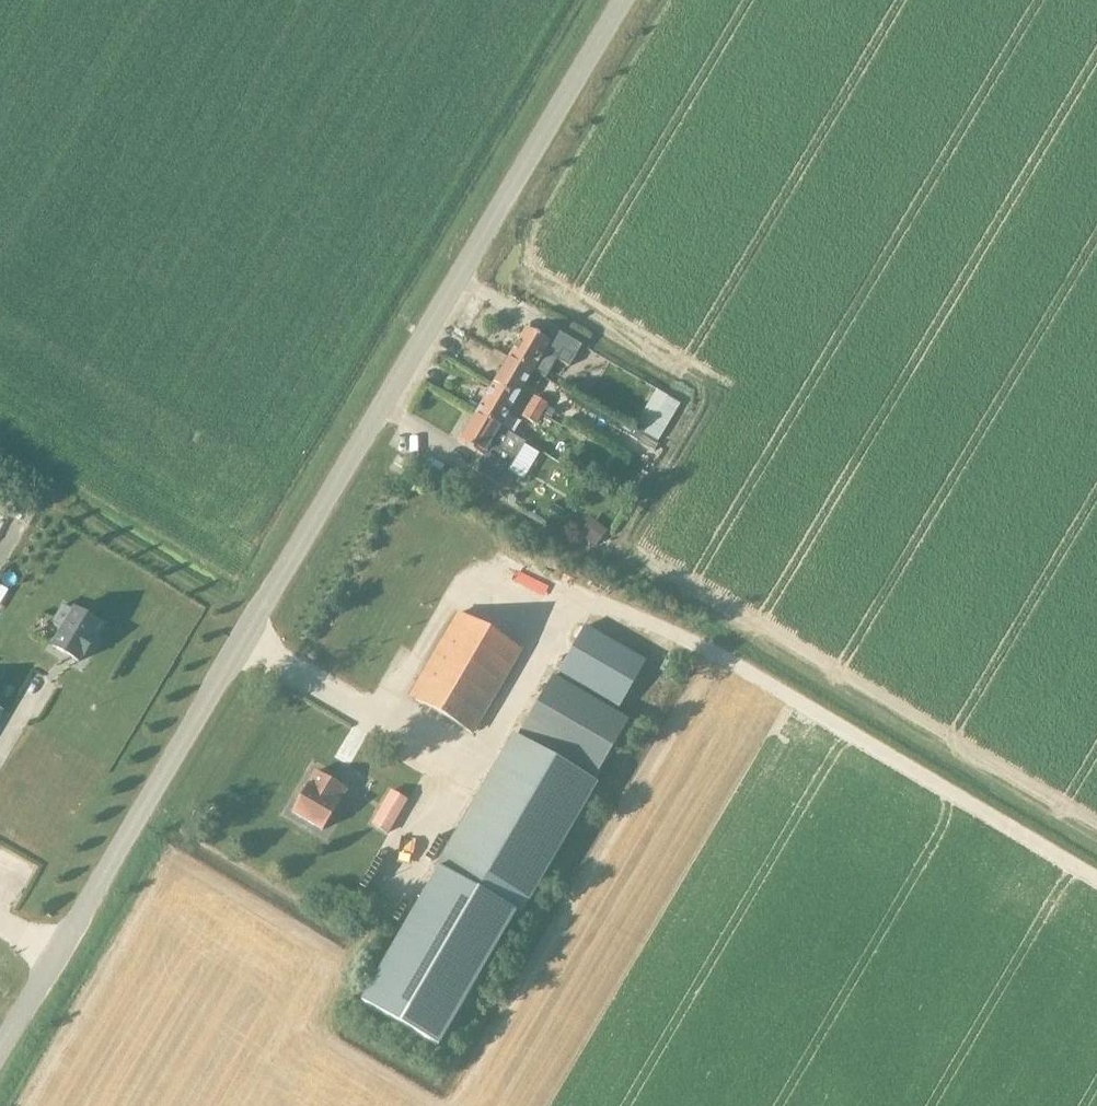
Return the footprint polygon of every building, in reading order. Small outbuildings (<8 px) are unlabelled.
[(532,371),(545,378),(556,359),(569,366),(581,345),(555,330),(548,341),(525,328),(508,356),(532,371)] [(516,399),(532,371),(508,356),(492,385),(516,399)] [(499,427),(516,399),(492,385),(475,413),(499,427)] [(657,440),(680,403),(656,389),(633,426),(657,440)] [(527,405),(542,414),(547,404),(532,395),(527,405)] [(536,424),(542,414),(527,405),(521,416),(536,424)] [(475,413),(458,442),(481,455),(473,470),(499,485),(524,442),(499,427),(475,413)] [(440,494),(443,489),(435,485),(432,490),(440,494)] [(485,567),(517,581),(524,564),(510,558),(505,569),(488,561),(485,567)] [(61,628),(51,645),(77,661),(81,654),(83,655),(93,637),(91,636),(99,623),(73,608),(72,609),(62,604),(52,622),(61,628)] [(456,613),(408,696),(471,732),(519,649),(456,613)] [(644,661),(583,626),(556,671),(617,707),(644,661)] [(627,718),(552,675),(518,733),(593,776),(627,718)] [(347,731),(336,759),(351,765),(362,736),(347,731)] [(511,733),(434,866),(442,870),(519,915),(596,783),(511,733)] [(314,771),(290,812),(321,830),(345,789),(314,771)] [(388,830),(407,794),(388,784),(369,820),(388,830)] [(442,870),(364,1004),(441,1049),(519,915),(442,870)]
